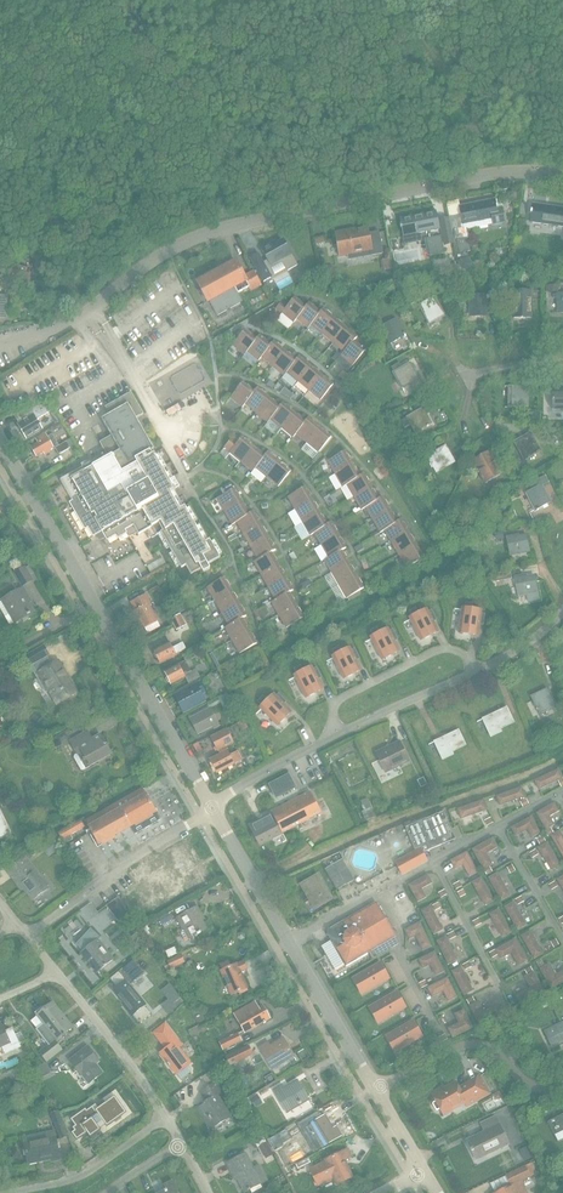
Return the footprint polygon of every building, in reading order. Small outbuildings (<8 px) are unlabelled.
[(461,213),(449,216),(449,217),(449,220),(453,241),(454,241),(456,253),(462,251),(459,236),(468,235),(466,227),(464,227),(463,224),(485,220),(492,218),(492,220),(493,224),(504,222),(504,220),(501,207),(496,208),(495,199),(459,206),(461,213)] [(533,203),(531,222),(562,226),(562,208),(533,203)] [(436,210),(400,217),(403,236),(416,233),(417,240),(426,238),(429,256),(444,253),(440,236),(443,235),(444,243),(453,241),(449,220),(449,217),(439,219),(440,221),(438,222),(436,210)] [(350,230),(335,233),(339,256),(371,250),(372,255),(382,253),(378,231),(369,233),(368,226),(357,228),(357,229),(350,230)] [(261,248),(271,265),(282,259),(288,270),(297,265),(283,239),(272,245),(271,242),(261,248)] [(235,261),(197,281),(208,301),(209,300),(217,315),(243,301),(238,292),(249,287),(250,290),(260,284),(253,271),(244,276),(235,261)] [(255,266),(263,281),(271,277),(263,262),(255,266)] [(26,281),(29,270),(13,264),(9,276),(26,281)] [(458,265),(442,268),(443,276),(459,273),(458,265)] [(513,290),(513,298),(513,317),(530,317),(530,290),(513,290)] [(469,313),(486,313),(486,294),(469,294),(469,313)] [(294,297),(285,307),(280,303),(275,308),(281,313),(281,312),(293,322),(309,303),(309,302),(305,306),(294,297)] [(428,322),(443,313),(434,297),(419,305),(428,322)] [(320,312),(309,303),(293,322),(296,318),(307,327),(323,308),(320,312)] [(323,308),(307,327),(308,328),(311,324),(321,333),(334,318),(323,308)] [(346,327),(334,318),(321,333),(333,342),(346,327)] [(380,326),(390,343),(405,335),(395,318),(380,326)] [(357,337),(346,327),(333,342),(343,351),(340,355),(341,356),(357,337)] [(243,354),(259,335),(256,339),(245,329),(232,345),(243,354)] [(258,360),(274,341),(273,341),(270,344),(259,335),(243,354),(244,355),(247,351),(258,360)] [(357,337),(341,356),(352,365),(365,350),(354,340),(357,337)] [(274,341),(258,360),(261,357),(272,366),(285,350),(274,341)] [(283,375),(299,356),(296,359),(285,350),(272,366),(283,375)] [(299,356),(283,375),(287,372),(297,381),(310,365),(299,356)] [(422,384),(419,378),(410,363),(393,372),(402,388),(410,384),(413,389),(422,384)] [(308,390),(321,375),(310,365),(297,381),(308,390)] [(321,375),(308,390),(320,400),(333,384),(321,375)] [(241,407),(257,388),(257,387),(254,391),(243,382),(230,397),(241,407)] [(528,406),(528,385),(510,385),(509,405),(507,405),(507,407),(512,408),(512,406),(528,406)] [(269,397),(257,388),(241,407),(242,407),(245,403),(256,412),(269,397)] [(143,413),(131,391),(112,402),(117,410),(101,419),(112,436),(107,439),(115,452),(98,462),(96,458),(60,479),(72,500),(69,502),(85,529),(88,528),(93,536),(102,531),(107,540),(115,535),(117,538),(127,533),(125,529),(133,525),(138,534),(151,526),(156,535),(161,532),(181,568),(186,565),(191,574),(201,568),(203,572),(210,568),(208,564),(220,557),(209,539),(205,541),(185,506),(180,508),(171,492),(175,489),(154,453),(152,454),(150,451),(154,449),(143,431),(136,418),(143,413)] [(552,391),(552,409),(562,409),(562,391),(552,391)] [(269,397),(256,412),(267,422),(283,403),(282,402),(279,406),(269,397)] [(168,415),(180,408),(177,403),(164,410),(168,415)] [(294,412),(283,403),(267,422),(270,418),(281,427),(294,412)] [(22,422),(19,424),(22,429),(24,428),(29,436),(43,428),(37,419),(51,411),(47,404),(16,412),(22,422)] [(434,424),(433,422),(424,407),(407,417),(408,418),(401,421),(405,428),(411,425),(416,433),(434,424)] [(305,421),(294,412),(281,427),(292,437),(308,418),(308,417),(305,421)] [(319,427),(308,418),(292,437),(293,437),(296,433),(307,442),(319,427)] [(319,427),(307,442),(318,452),(331,437),(319,427)] [(524,459),(541,450),(530,432),(514,441),(524,459)] [(59,453),(70,447),(66,441),(59,445),(52,434),(47,437),(45,434),(35,439),(38,443),(32,447),(37,456),(44,452),(46,455),(53,451),(52,450),(54,448),(56,448),(59,453)] [(241,462),(254,446),(242,437),(240,436),(236,441),(237,442),(236,444),(230,439),(224,447),(230,451),(229,452),(241,462)] [(437,471),(455,461),(445,445),(427,456),(437,471)] [(252,471),(268,452),(264,455),(254,446),(241,462),(252,471)] [(335,473),(352,464),(345,450),(327,460),(335,473)] [(268,452),(252,471),(255,467),(266,477),(279,461),(268,452)] [(476,457),(479,462),(475,463),(486,481),(501,472),(491,454),(488,456),(485,452),(476,457)] [(279,461),(266,477),(278,486),(291,471),(279,461)] [(342,486),(364,474),(363,473),(359,476),(352,464),(335,473),(342,486)] [(364,474),(342,486),(346,484),(354,496),(371,486),(364,474)] [(551,501),(542,484),(549,481),(545,475),(533,481),(536,487),(526,492),(535,509),(551,501)] [(295,509),(312,499),(305,486),(287,496),(295,509)] [(361,509),(382,496),(378,499),(371,486),(354,496),(361,509)] [(224,511),(242,501),(234,488),(217,498),(224,511)] [(372,519),(390,509),(382,496),(361,509),(365,507),(372,519)] [(320,512),(312,499),(295,509),(302,522),(320,512)] [(232,524),(253,511),(249,513),(242,501),(224,511),(232,524)] [(390,509),(372,519),(380,532),(401,519),(397,521),(390,509)] [(243,534),(261,524),(253,511),(232,524),(236,522),(243,534)] [(327,524),(320,512),(302,522),(309,534),(331,522),(327,524)] [(401,519),(380,532),(384,530),(391,542),(408,532),(401,519)] [(321,545),(338,535),(331,522),(309,534),(310,535),(314,532),(321,545)] [(261,524),(243,534),(250,546),(268,536),(261,524)] [(398,554),(416,544),(408,532),(391,542),(398,554)] [(509,551),(529,547),(526,534),(515,536),(515,535),(506,536),(509,551)] [(346,547),(338,535),(321,545),(328,557),(324,559),(324,560),(346,547)] [(254,562),(275,549),(268,536),(250,546),(258,559),(253,561),(254,562)] [(416,544),(398,554),(406,567),(423,557),(416,544)] [(331,572),(349,562),(342,550),(346,548),(346,547),(324,560),(331,572)] [(261,574),(278,564),(271,552),(275,549),(254,562),(261,574)] [(356,575),(349,562),(331,572),(339,585),(356,575)] [(268,587),(285,577),(278,564),(261,574),(268,587)] [(23,585),(32,580),(25,567),(15,573),(23,585)] [(159,585),(170,580),(166,573),(155,579),(159,585)] [(539,599),(537,592),(534,574),(523,576),(523,575),(514,576),(518,596),(527,594),(528,601),(539,599)] [(364,588),(356,575),(339,585),(346,598),(364,588)] [(214,600),(232,590),(224,577),(207,587),(214,600)] [(285,577),(268,587),(275,599),(271,601),(271,602),(293,589),(285,577)] [(16,622),(34,612),(26,598),(28,596),(23,588),(3,600),(16,622)] [(279,614),(296,604),(289,592),(293,590),(293,589),(271,602),(279,614)] [(232,590),(214,600),(221,612),(239,603),(232,590)] [(133,611),(142,628),(144,627),(147,632),(160,625),(148,603),(150,602),(145,593),(130,601),(135,610),(133,611)] [(239,603),(221,612),(228,625),(224,627),(246,615),(239,603)] [(296,604),(279,614),(286,627),(303,617),(296,604)] [(481,613),(481,610),(462,607),(458,632),(478,635),(480,622),(483,622),(484,614),(481,613)] [(427,608),(409,617),(420,640),(438,631),(432,619),(435,617),(431,610),(428,611),(427,608)] [(171,619),(177,630),(185,625),(180,614),(171,619)] [(246,615),(224,627),(232,640),(249,630),(242,618),(246,615)] [(389,631),(388,628),(370,636),(382,659),(399,650),(393,638),(396,637),(392,629),(389,631)] [(249,630),(232,640),(239,653),(257,643),(249,630)] [(169,642),(153,650),(154,652),(153,654),(155,658),(157,658),(160,662),(175,654),(186,648),(182,642),(172,648),(169,642)] [(29,665),(47,656),(42,647),(25,657),(29,665)] [(351,650),(350,647),(332,656),(343,678),(361,670),(355,658),(358,656),(354,648),(351,650)] [(170,682),(171,684),(185,676),(188,682),(200,677),(196,668),(184,674),(181,669),(188,665),(185,660),(164,671),(167,675),(166,678),(168,682),(170,682)] [(57,704),(77,693),(59,661),(39,672),(57,704)] [(313,669),(311,666),(294,675),(305,697),(323,689),(317,676),(320,675),(316,667),(313,669)] [(203,692),(199,683),(180,692),(187,708),(202,702),(198,694),(203,692)] [(539,713),(555,705),(547,688),(531,695),(539,713)] [(276,696),(273,693),(259,707),(277,725),(291,712),(282,702),(284,699),(278,693),(276,696)] [(214,728),(219,725),(210,707),(189,718),(198,733),(213,726),(214,728)] [(499,729),(514,722),(506,707),(483,718),(489,730),(497,726),(499,729)] [(229,754),(225,746),(234,742),(228,730),(212,738),(221,753),(210,759),(217,773),(243,759),(238,750),(229,754)] [(451,751),(466,744),(458,730),(434,741),(440,753),(450,749),(451,751)] [(91,765),(112,753),(101,734),(89,741),(84,733),(70,741),(78,754),(82,751),(91,765)] [(376,753),(386,772),(409,760),(400,741),(376,753)] [(562,778),(558,769),(533,780),(538,790),(562,778)] [(279,784),(284,793),(296,787),(289,773),(268,784),(276,797),(277,797),(272,787),(279,784)] [(499,805),(525,796),(521,787),(496,796),(499,805)] [(89,828),(99,844),(155,811),(146,795),(145,795),(142,788),(86,821),(90,827),(89,828)] [(260,845),(322,812),(311,791),(271,811),(272,814),(250,826),(260,845)] [(460,819),(487,809),(483,800),(457,808),(460,819)] [(554,802),(535,813),(545,830),(554,825),(549,816),(559,811),(554,802)] [(423,852),(455,838),(444,811),(405,827),(414,849),(421,846),(423,852)] [(531,816),(510,827),(515,836),(527,829),(531,837),(540,832),(531,816)] [(73,838),(71,835),(84,828),(80,821),(57,835),(61,840),(64,838),(66,842),(73,838)] [(562,858),(562,837),(559,830),(550,835),(562,858)] [(41,845),(49,855),(60,847),(52,836),(41,845)] [(492,837),(471,849),(483,869),(492,864),(486,853),(498,847),(492,837)] [(546,842),(537,847),(551,871),(560,865),(546,842)] [(402,874),(427,860),(420,847),(395,861),(402,874)] [(466,851),(450,860),(455,869),(462,864),(468,876),(477,871),(466,851)] [(171,899),(188,890),(175,869),(177,867),(170,855),(137,878),(140,884),(132,888),(141,904),(151,898),(149,895),(164,886),(171,899)] [(32,900),(47,888),(23,858),(6,870),(21,889),(23,888),(32,900)] [(337,889),(354,880),(342,859),(325,868),(337,889)] [(510,895),(497,872),(488,877),(501,901),(510,895)] [(408,884),(417,902),(426,897),(421,889),(432,883),(427,874),(408,884)] [(314,908),(331,899),(318,875),(307,881),(310,886),(304,889),(314,908)] [(494,900),(481,877),(471,882),(484,906),(494,900)] [(526,924),(514,901),(504,906),(517,930),(526,924)] [(321,946),(335,969),(346,962),(346,963),(393,935),(375,904),(332,929),(328,928),(327,934),(330,935),(332,939),(321,946)] [(443,930),(431,906),(421,910),(434,934),(443,930)] [(189,939),(205,929),(199,918),(202,916),(196,907),(177,918),(189,939)] [(502,937),(511,932),(498,908),(489,914),(502,937)] [(420,921),(404,929),(408,939),(415,936),(421,950),(431,946),(420,921)] [(99,971),(113,959),(97,939),(100,937),(91,928),(76,944),(82,951),(81,952),(87,960),(89,958),(99,971)] [(530,930),(520,936),(534,959),(543,954),(530,930)] [(436,941),(448,965),(457,960),(446,936),(436,941)] [(518,966),(527,960),(515,938),(495,950),(500,959),(511,953),(518,966)] [(434,951),(418,959),(422,968),(430,965),(435,976),(444,971),(434,951)] [(181,954),(166,960),(169,967),(184,961),(181,954)] [(133,959),(110,978),(117,987),(113,990),(126,1006),(125,1007),(132,1015),(139,1024),(152,1014),(145,1005),(129,985),(144,973),(133,959)] [(239,972),(247,969),(243,961),(221,971),(232,994),(239,991),(240,993),(247,990),(239,972)] [(539,968),(550,989),(562,982),(562,970),(555,974),(549,963),(539,968)] [(362,992),(387,978),(379,964),(354,978),(362,992)] [(473,991),(461,966),(451,971),(463,995),(473,991)] [(517,994),(522,1004),(545,991),(533,971),(524,976),(530,987),(517,994)] [(447,977),(426,987),(431,997),(442,991),(447,1001),(457,996),(447,977)] [(379,1021),(404,1007),(396,992),(371,1007),(379,1021)] [(478,1000),(469,1005),(480,1026),(502,1014),(497,1003),(483,1011),(478,1000)] [(55,1041),(72,1027),(52,1002),(44,1009),(43,1006),(35,1012),(43,1023),(36,1029),(49,1045),(39,1052),(46,1061),(61,1049),(55,1041)] [(249,1030),(270,1018),(262,1005),(257,1009),(254,1003),(235,1014),(241,1024),(244,1022),(249,1030)] [(473,1028),(463,1009),(454,1014),(458,1022),(447,1028),(452,1038),(473,1028)] [(421,1035),(413,1021),(387,1036),(395,1050),(421,1035)] [(562,1022),(545,1031),(553,1048),(562,1044),(562,1024),(562,1022)] [(14,1050),(3,1027),(0,1028),(0,1046),(3,1045),(6,1053),(14,1050)] [(176,1074),(190,1063),(174,1042),(178,1040),(170,1029),(158,1038),(166,1049),(160,1053),(176,1074)] [(224,1050),(242,1041),(238,1034),(220,1043),(224,1050)] [(279,1063),(293,1054),(284,1039),(270,1047),(267,1042),(259,1047),(273,1069),(280,1064),(279,1063)] [(225,1056),(229,1065),(252,1053),(248,1044),(225,1056)] [(88,1084),(104,1072),(93,1059),(96,1057),(87,1046),(69,1060),(88,1084)] [(34,1080),(51,1072),(47,1064),(30,1072),(34,1080)] [(213,1070),(192,1083),(197,1091),(218,1078),(213,1070)] [(455,1082),(444,1088),(443,1086),(431,1093),(436,1100),(432,1102),(432,1104),(435,1110),(437,1110),(448,1104),(451,1109),(452,1109),(458,1106),(458,1104),(464,1101),(467,1105),(489,1093),(480,1076),(459,1088),(455,1082)] [(294,1105),(308,1097),(298,1082),(285,1090),(282,1085),(274,1090),(287,1112),(295,1107),(294,1105)] [(210,1129),(230,1117),(217,1096),(222,1093),(216,1083),(200,1092),(206,1102),(197,1107),(210,1129)] [(85,1107),(70,1119),(75,1125),(72,1127),(74,1129),(71,1132),(76,1140),(87,1132),(90,1137),(100,1129),(99,1127),(104,1123),(106,1126),(120,1117),(122,1115),(117,1108),(120,1105),(113,1096),(97,1108),(94,1104),(87,1109),(85,1107)] [(60,1139),(68,1136),(59,1111),(51,1114),(60,1139)] [(547,1121),(554,1136),(562,1131),(562,1113),(547,1121)] [(319,1149),(341,1135),(336,1128),(332,1130),(323,1116),(308,1126),(317,1139),(315,1141),(319,1149)] [(487,1154),(509,1143),(496,1116),(481,1123),(485,1130),(467,1139),(474,1154),(486,1152),(487,1154)] [(291,1137),(286,1129),(267,1139),(273,1150),(282,1145),(281,1143),(291,1137)] [(23,1137),(24,1142),(28,1163),(52,1158),(52,1161),(60,1159),(54,1131),(23,1137)] [(344,1160),(351,1157),(347,1149),(326,1160),(327,1162),(310,1170),(317,1185),(334,1176),(338,1184),(352,1177),(344,1160)] [(238,1179),(245,1192),(267,1180),(259,1166),(253,1169),(245,1153),(227,1163),(236,1180),(238,1179)] [(493,1192),(521,1192),(516,1183),(537,1173),(531,1162),(506,1174),(511,1184),(493,1192)] [(173,1181),(162,1186),(165,1192),(162,1192),(179,1192),(173,1181)]
